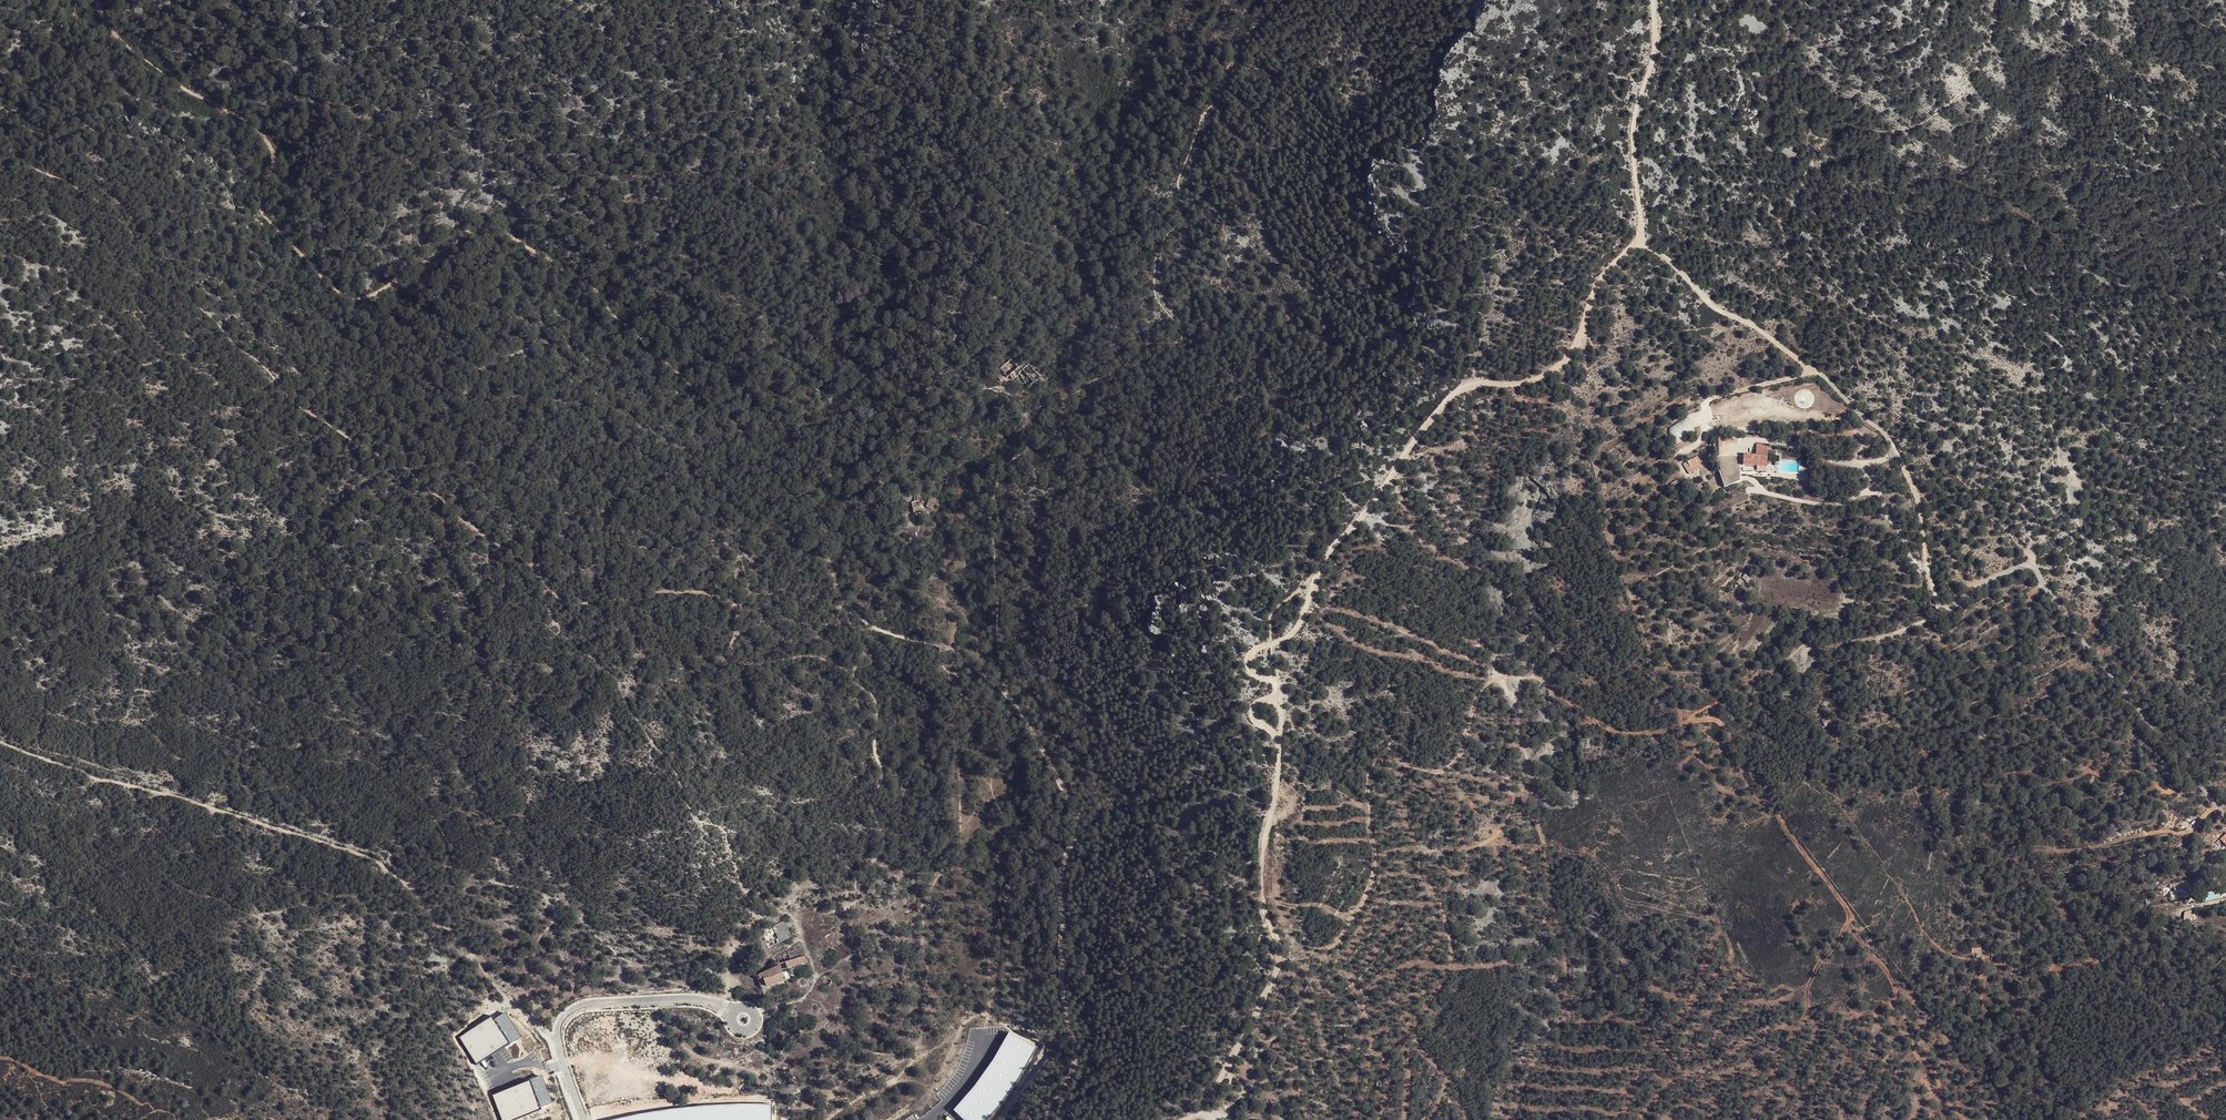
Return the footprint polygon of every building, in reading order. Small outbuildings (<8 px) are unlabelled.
[(1000,369),(1006,377),(1018,368),(1013,360),(1000,369)] [(1017,373),(1029,389),(1034,385),(1022,369),(1017,373)] [(1767,444),(1754,444),(1754,455),(1743,454),(1742,464),(1766,466),(1767,444)] [(1690,464),(1690,465),(1694,471),(1696,474),(1707,467),(1704,460),(1700,463),(1696,456),(1686,462),(1686,463),(1687,464),(1688,465),(1690,464)] [(916,513),(922,512),(921,495),(914,495),(916,513)] [(925,507),(933,510),(937,499),(930,496),(925,507)] [(1826,717),(1821,721),(1825,728),(1831,724),(1826,717)] [(2218,838),(2220,842),(2221,843),(2223,845),(2225,848),(2225,835),(2224,833),(2218,838)] [(759,932),(767,948),(778,942),(773,933),(785,928),(782,921),(759,932)] [(771,956),(767,948),(759,932),(751,935),(763,960),(771,956)] [(778,964),(779,970),(805,962),(803,956),(778,964)] [(781,973),(779,970),(757,976),(760,988),(783,981),(781,973)] [(787,971),(781,973),(783,981),(789,980),(787,971)] [(507,1010),(462,1039),(478,1064),(523,1035),(507,1010)] [(953,1110),(963,1119),(982,1119),(996,1102),(1015,1070),(1030,1040),(1003,1028),(989,1059),(971,1089),(953,1110)] [(495,1095),(505,1119),(510,1119),(555,1102),(544,1075),(495,1095)] [(608,1119),(768,1119),(766,1100),(735,1101),(690,1105),(653,1110),(608,1119)]
